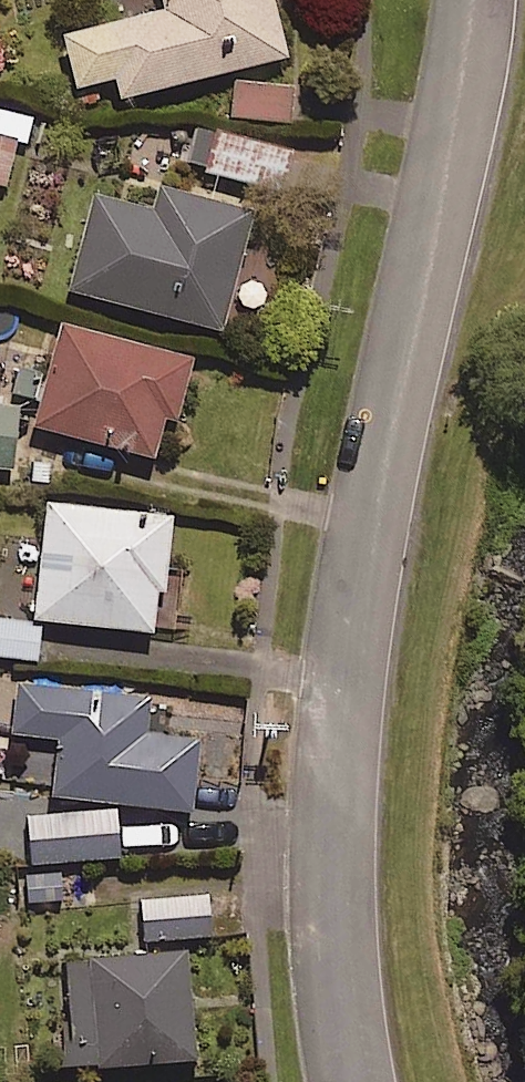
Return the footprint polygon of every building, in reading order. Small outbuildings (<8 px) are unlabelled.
[(271,0),(160,0),(162,9),(62,33),(75,86),(112,77),(117,97),(284,57),(271,0)] [(292,85),(234,81),(231,117),(289,121),(292,85)] [(14,143),(25,146),(32,117),(22,115),(0,109),(0,185),(4,186),(14,143)] [(290,150),(216,133),(207,171),(281,188),(290,150)] [(251,212),(161,188),(155,212),(94,195),(68,290),(219,330),(251,212)] [(164,420),(173,422),(190,360),(59,325),(32,426),(154,458),(164,420)] [(0,402),(0,468),(9,469),(16,404),(0,402)] [(153,593),(161,593),(168,515),(44,503),(33,619),(149,631),(153,593)] [(0,619),(0,656),(34,660),(38,623),(0,619)] [(146,697),(15,683),(10,733),(57,738),(51,796),(189,811),(196,740),(142,734),(146,697)] [(116,858),(113,811),(26,816),(28,864),(116,858)] [(205,895),(137,901),(141,942),(208,935),(205,895)] [(187,952),(63,958),(68,1067),(192,1061),(187,952)]
